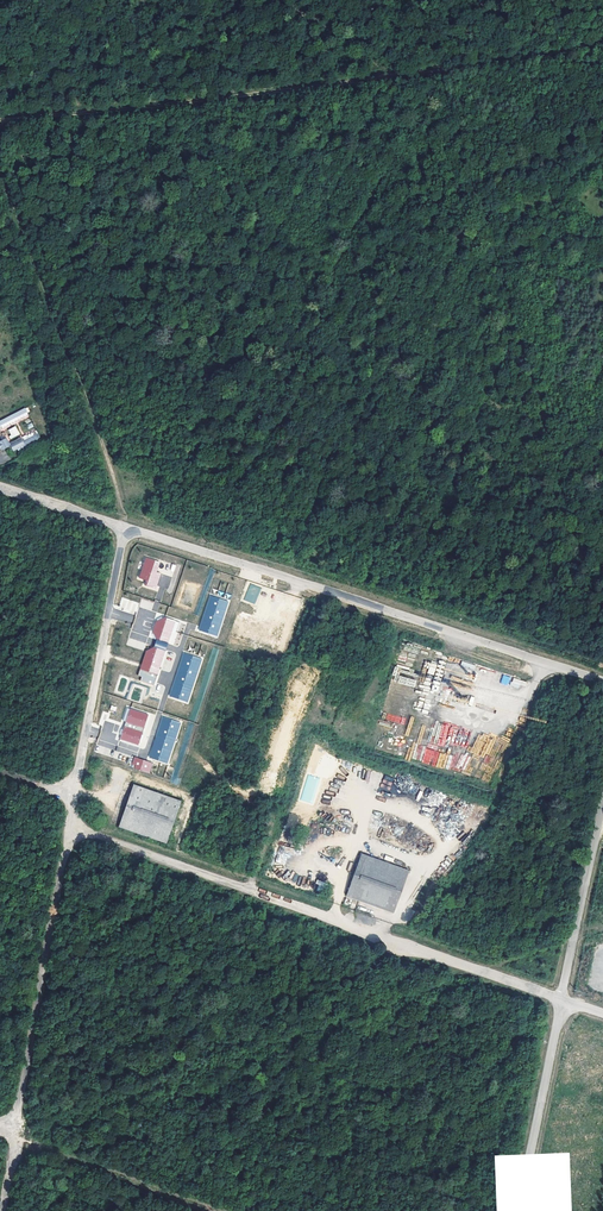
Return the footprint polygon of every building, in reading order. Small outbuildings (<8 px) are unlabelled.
[(0,419),(0,429),(28,414),(25,407),(0,419)] [(7,429),(11,438),(20,435),(16,426),(7,429)] [(36,429),(10,442),(7,437),(0,441),(0,447),(1,448),(4,446),(5,448),(11,444),(14,449),(40,436),(36,429)] [(160,562),(146,557),(139,578),(146,580),(145,585),(156,589),(159,579),(155,577),(157,572),(160,562)] [(255,604),(261,588),(250,583),(244,600),(255,604)] [(228,601),(211,596),(200,630),(217,636),(228,601)] [(165,617),(156,622),(153,631),(157,640),(168,643),(172,630),(175,621),(165,617)] [(168,643),(157,640),(155,646),(166,650),(168,643)] [(166,650),(155,646),(146,651),(142,663),(159,669),(166,650)] [(202,659),(185,653),(170,696),(187,702),(202,659)] [(437,663),(431,661),(430,663),(425,661),(423,667),(428,669),(427,674),(434,675),(437,663)] [(437,664),(434,680),(441,681),(444,669),(445,669),(445,668),(451,669),(453,663),(439,661),(439,665),(437,664)] [(159,669),(142,663),(140,668),(157,674),(159,669)] [(157,674),(140,668),(138,676),(142,677),(140,681),(154,685),(157,674)] [(394,683),(415,687),(418,674),(396,669),(394,683)] [(429,686),(433,676),(427,674),(424,684),(429,686)] [(503,674),(501,683),(508,685),(511,677),(503,674)] [(525,687),(527,682),(513,677),(510,686),(519,688),(520,685),(525,687)] [(438,694),(440,682),(433,681),(431,693),(438,694)] [(416,690),(415,692),(427,696),(429,688),(424,686),(422,692),(416,690)] [(419,697),(417,707),(422,708),(421,713),(428,714),(431,700),(419,697)] [(148,715),(130,709),(126,721),(139,726),(138,730),(124,726),(120,739),(138,745),(148,715)] [(520,710),(517,731),(525,732),(528,711),(520,710)] [(387,714),(385,720),(403,724),(404,717),(387,714)] [(180,722),(163,717),(150,757),(167,763),(180,722)] [(153,763),(134,757),(132,764),(136,765),(135,768),(150,773),(153,763)] [(369,781),(371,771),(363,769),(361,779),(369,781)] [(312,804),(320,778),(307,774),(299,800),(312,804)] [(385,776),(383,784),(391,786),(393,779),(385,776)] [(177,785),(179,780),(173,777),(171,782),(177,785)] [(133,783),(118,826),(166,843),(181,800),(133,783)] [(415,799),(418,801),(424,792),(420,790),(415,799)] [(323,795),(322,803),(329,804),(331,796),(323,795)] [(471,837),(464,831),(457,838),(464,844),(471,837)] [(275,862),(285,864),(288,854),(292,855),(294,848),(279,845),(275,862)] [(361,853),(345,895),(394,913),(409,870),(361,853)] [(295,881),(299,875),(292,872),(289,878),(295,881)]
